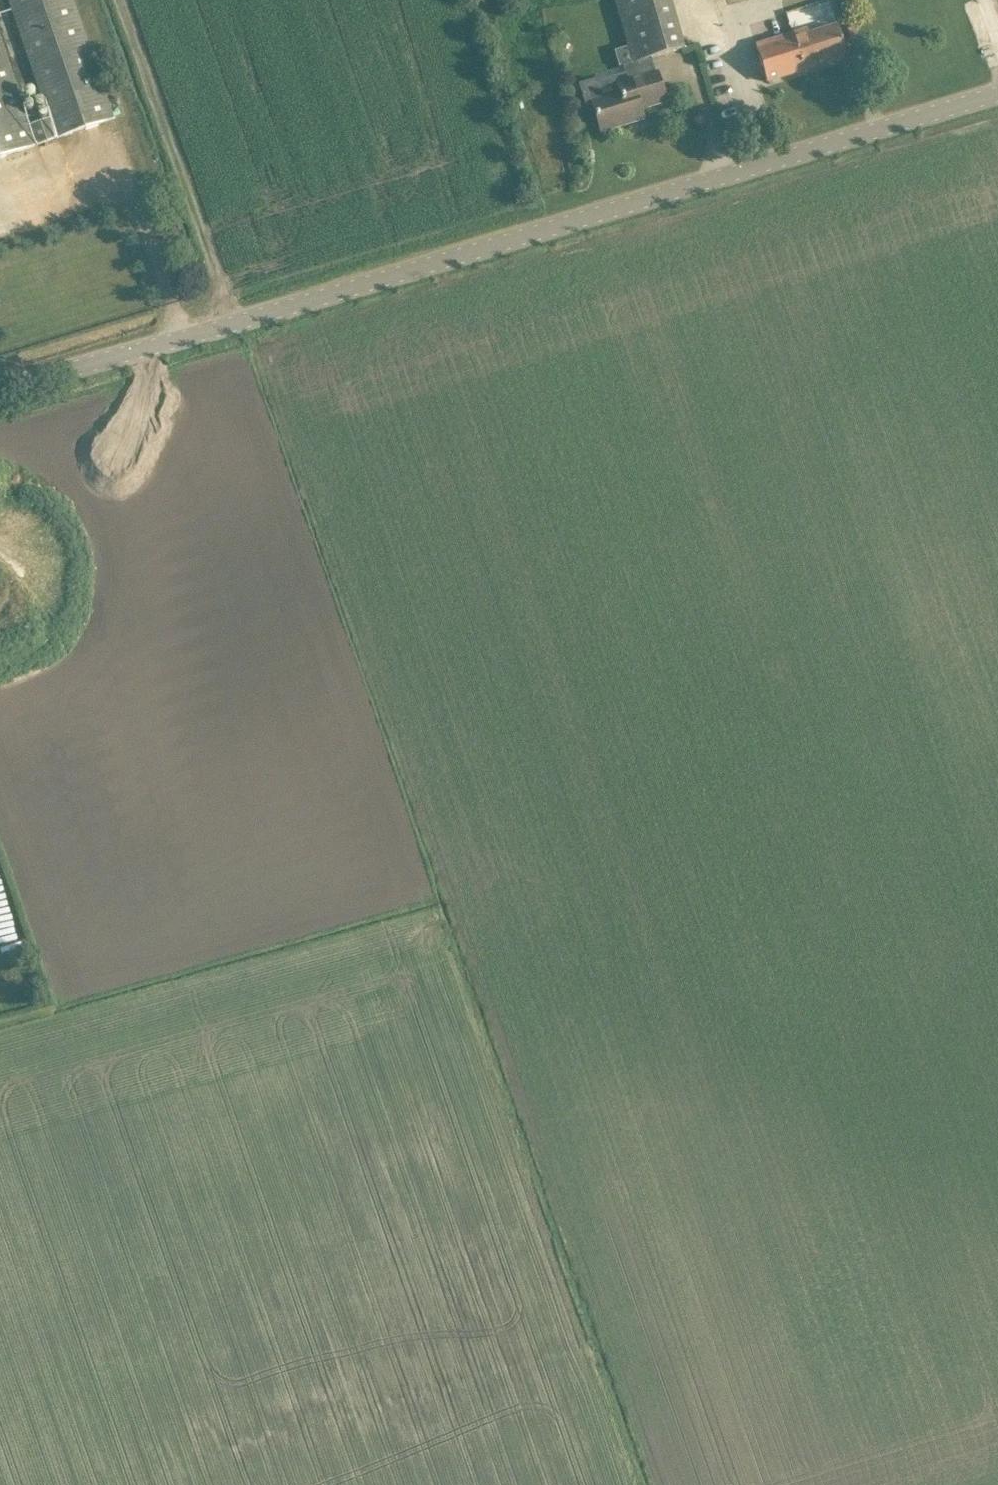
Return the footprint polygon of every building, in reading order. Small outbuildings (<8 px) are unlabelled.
[(48,118),(30,125),(0,36),(0,159),(115,120),(74,0),(8,0),(48,118)] [(633,63),(651,58),(651,59),(682,50),(683,49),(685,49),(671,0),(615,0),(628,47),(633,63)] [(756,46),(767,82),(847,58),(838,27),(809,36),(807,31),(756,46)] [(651,58),(633,63),(622,66),(627,82),(618,85),(621,94),(592,103),(601,132),(631,123),(629,118),(643,114),(642,110),(667,102),(658,73),(656,73),(651,59),(651,58)]
